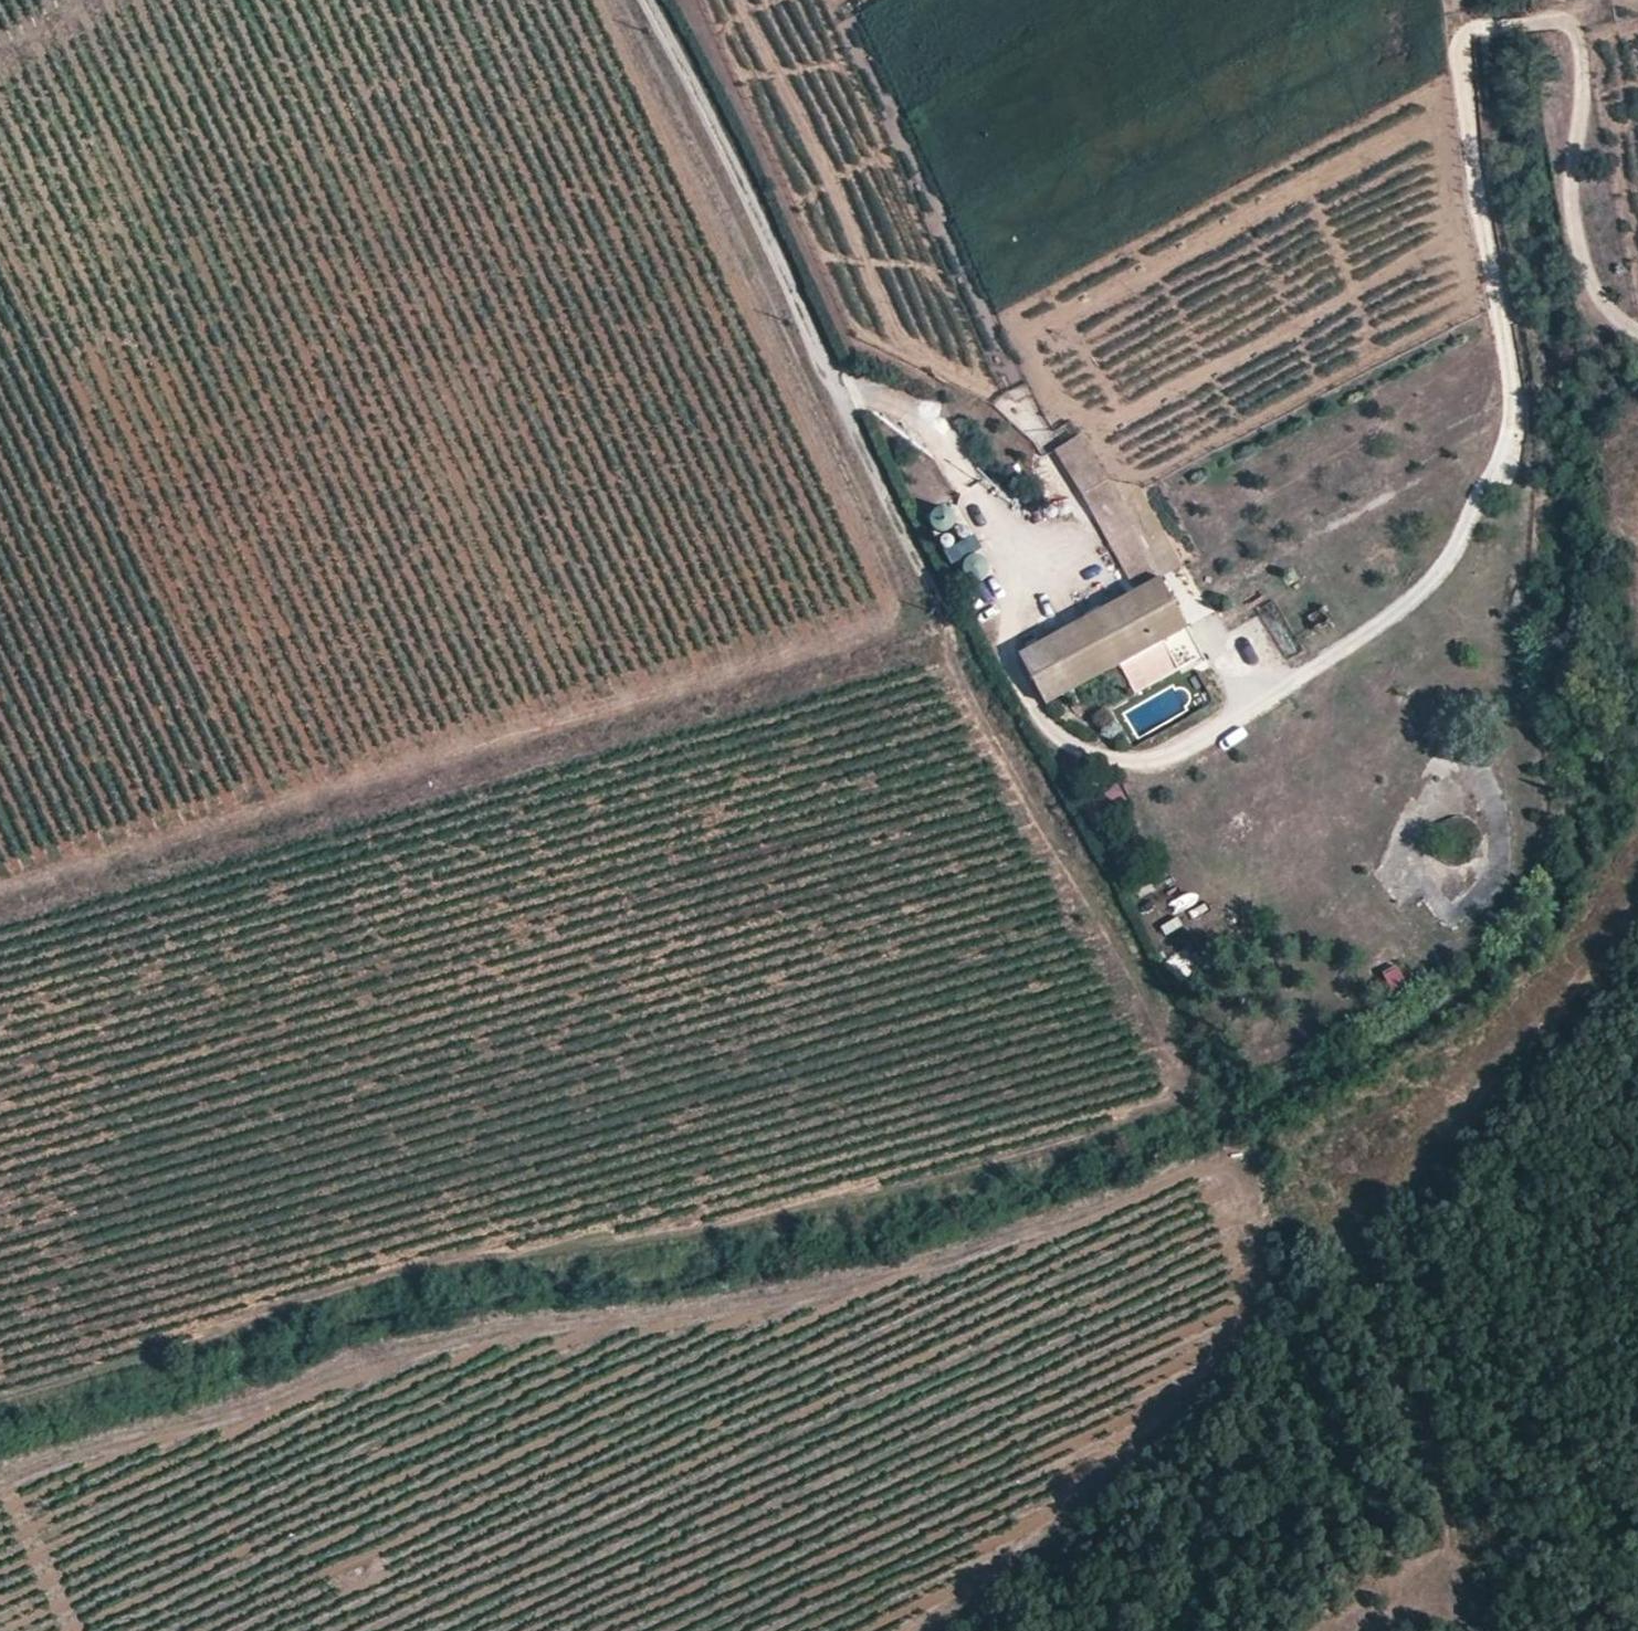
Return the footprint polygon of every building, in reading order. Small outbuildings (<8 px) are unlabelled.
[(1180,568),(1138,490),(1103,482),(1080,439),(1056,452),(1131,593),(1158,578),(1180,568)] [(1043,520),(1067,517),(1065,502),(1041,505),(1043,520)] [(947,508),(926,514),(932,535),(953,529),(947,508)] [(960,573),(977,583),(987,566),(970,556),(960,573)] [(1131,593),(1017,654),(1045,706),(1186,630),(1158,578),(1131,593)]
